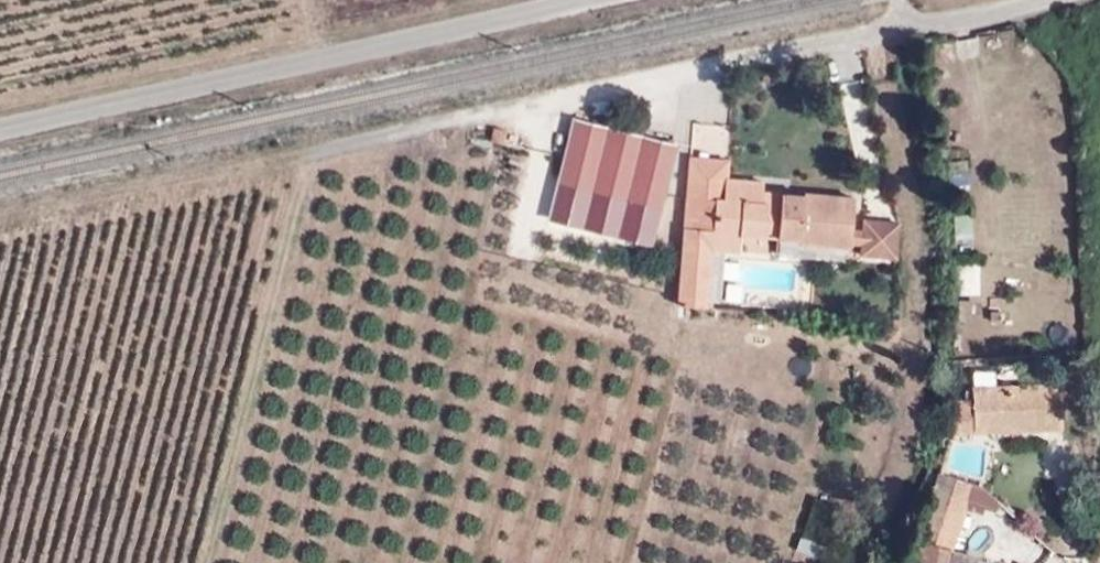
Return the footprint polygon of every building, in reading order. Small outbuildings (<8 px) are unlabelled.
[(549,219),(653,245),(679,143),(575,117),(549,219)] [(505,141),(507,128),(495,125),(492,138),(505,141)] [(729,179),(731,161),(692,158),(687,229),(712,231),(715,198),(723,199),(725,178),(729,178),(729,179)] [(715,198),(712,231),(713,231),(742,234),(743,234),(798,238),(798,245),(848,249),(852,198),(760,191),(761,181),(729,179),(729,178),(725,178),(723,199),(715,198)] [(950,215),(953,243),(972,241),(969,213),(950,215)] [(855,257),(897,258),(897,217),(855,217),(855,257)] [(741,253),(743,234),(742,234),(713,231),(712,231),(687,229),(681,303),(710,305),(714,251),(741,253)] [(979,294),(979,260),(953,260),(953,294),(979,294)] [(1057,428),(1057,383),(970,386),(970,397),(951,398),(952,430),(987,430),(987,421),(1008,421),(1008,429),(1057,428)] [(935,479),(917,534),(916,539),(944,545),(951,546),(963,508),(965,499),(963,480),(944,474),(941,480),(935,479)] [(1000,505),(983,487),(963,480),(965,499),(963,508),(964,508),(982,514),(984,509),(993,512),(1000,505)] [(944,545),(916,539),(910,562),(939,562),(944,545)]
